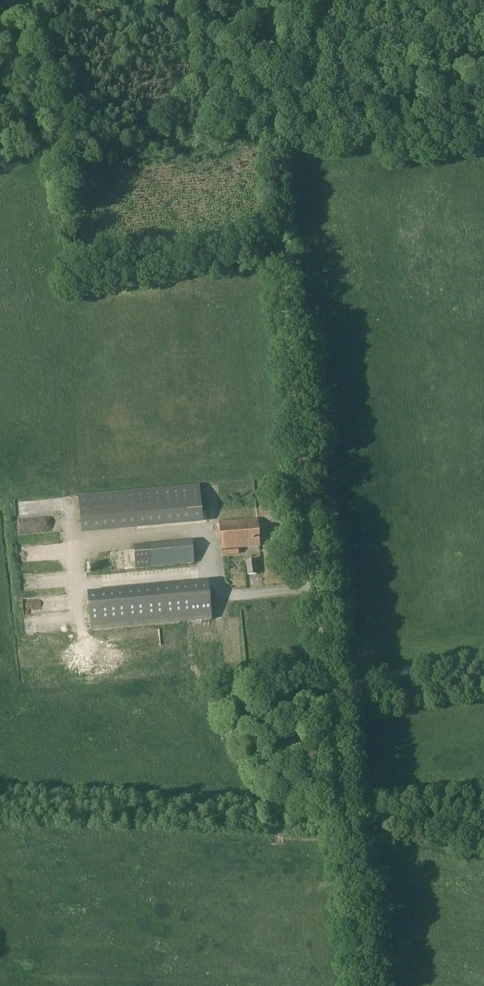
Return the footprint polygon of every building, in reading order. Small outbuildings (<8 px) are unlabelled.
[(202,516),(199,486),(79,497),(82,527),(202,516)] [(59,504),(49,505),(50,517),(60,516),(59,504)] [(174,520),(174,531),(204,530),(204,519),(174,520)] [(222,549),(238,548),(259,546),(257,520),(220,523),(222,549)] [(144,529),(153,532),(155,525),(146,523),(144,529)] [(84,540),(99,540),(99,529),(84,529),(84,540)] [(135,549),(136,568),(193,563),(192,544),(135,549)] [(255,560),(247,561),(248,575),(257,574),(255,560)] [(161,594),(89,601),(91,631),(211,620),(208,590),(189,592),(189,585),(161,588),(161,594)] [(32,618),(33,608),(25,607),(24,617),(32,618)]
